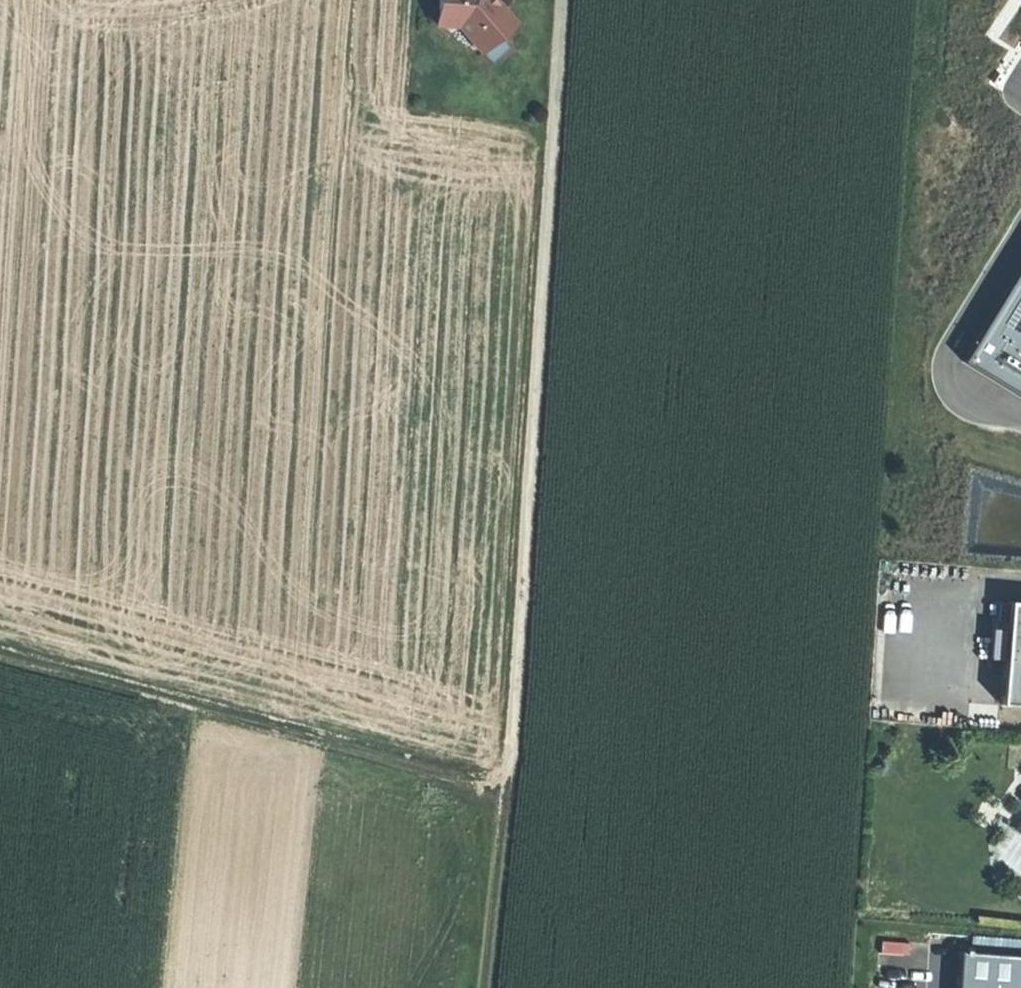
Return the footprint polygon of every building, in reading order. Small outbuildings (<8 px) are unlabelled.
[(440,23),(462,23),(479,43),(495,29),(500,35),(516,21),(500,2),(498,0),(442,0),(440,23)] [(479,43),(484,49),(500,35),(495,29),(479,43)] [(967,357),(1020,390),(1020,268),(967,357)] [(1011,604),(1002,708),(1020,709),(1020,605),(1011,604)]
